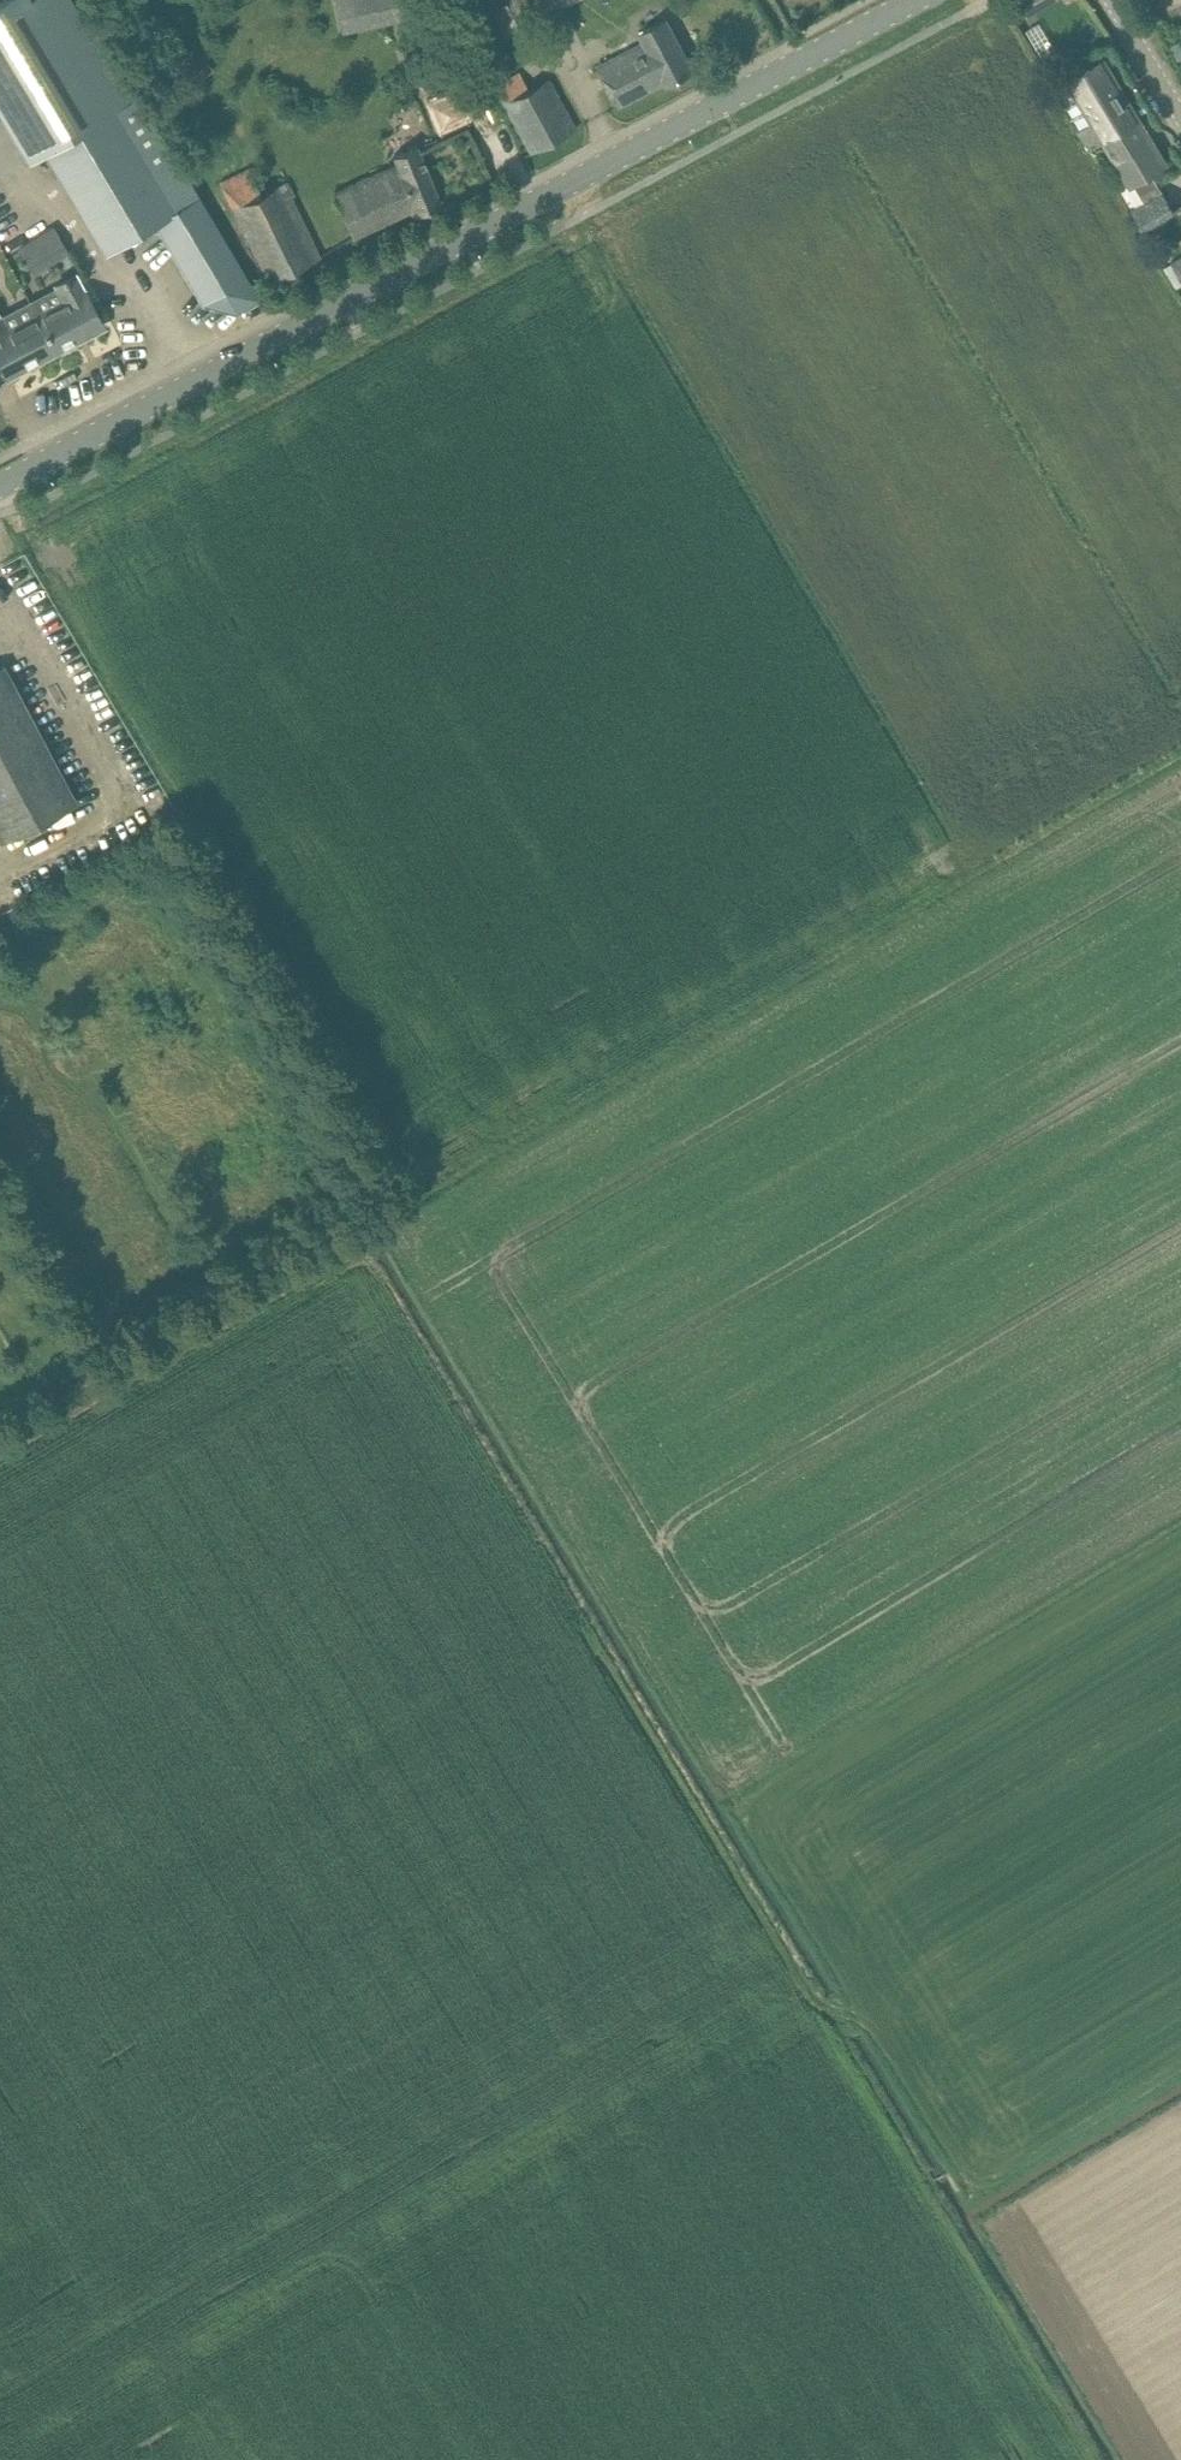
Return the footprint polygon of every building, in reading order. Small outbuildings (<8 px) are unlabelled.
[(260,299),(199,197),(128,79),(122,83),(72,0),(1,0),(0,1),(0,111),(30,161),(46,152),(106,252),(156,223),(204,303),(237,311),(260,299)] [(346,31),(406,18),(402,0),(339,0),(346,31)] [(520,28),(574,0),(507,0),(507,1),(506,1),(520,28)] [(1043,6),(1039,0),(1018,0),(1018,1),(1011,5),(1018,18),(1026,14),(1027,15),(1043,6)] [(596,62),(608,85),(619,106),(666,82),(668,86),(695,72),(684,51),(667,18),(639,32),(642,38),(596,62)] [(1104,62),(1070,81),(1081,99),(1083,102),(1094,122),(1080,130),(1091,150),(1106,141),(1139,121),(1104,62)] [(495,85),(520,132),(531,153),(576,129),(564,108),(549,78),(529,89),(520,72),(495,85)] [(441,96),(430,101),(440,126),(465,115),(461,104),(470,100),(460,76),(437,87),(441,96)] [(1139,121),(1106,141),(1132,185),(1135,183),(1147,204),(1134,212),(1144,229),(1154,223),(1174,211),(1152,173),(1165,165),(1139,121)] [(336,192),(333,194),(343,215),(353,237),(411,210),(413,216),(441,204),(417,146),(393,157),(397,164),(336,192)] [(284,182),(262,193),(249,167),(219,182),(270,282),(321,256),(310,235),(284,182)] [(19,246),(35,274),(70,253),(54,226),(19,246)] [(1167,262),(1180,286),(1180,254),(1167,262)] [(63,303),(38,316),(56,351),(103,326),(92,305),(85,292),(76,275),(57,285),(57,286),(66,302),(63,303)] [(38,316),(7,332),(0,318),(0,360),(8,376),(56,351),(38,316)] [(1,842),(76,803),(12,681),(0,687),(0,840),(1,842)]
